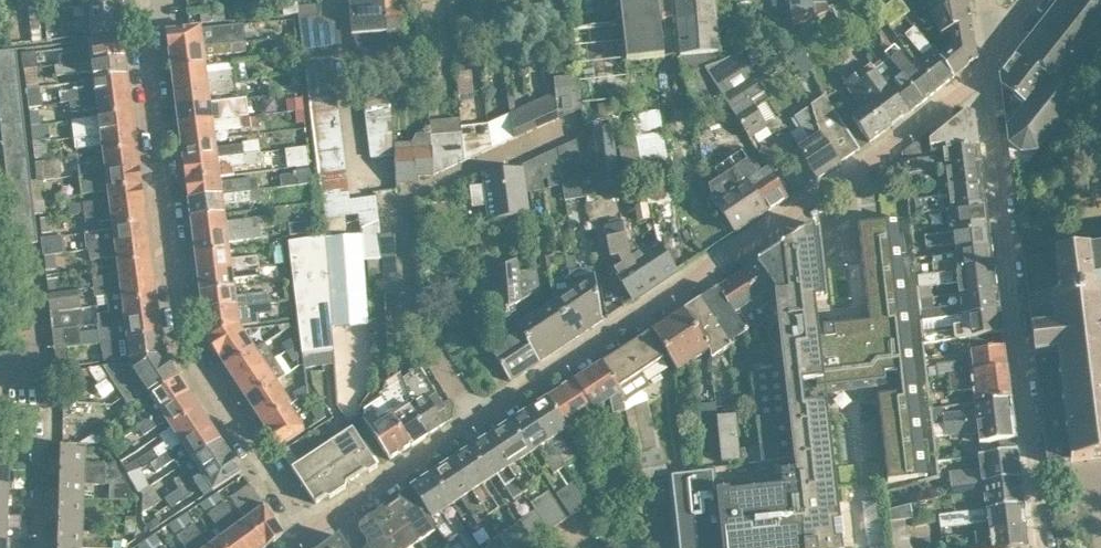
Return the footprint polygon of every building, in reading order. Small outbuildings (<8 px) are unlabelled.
[(29,7),(28,0),(17,0),(18,8),(29,7)] [(29,7),(33,42),(43,41),(39,6),(38,0),(28,0),(29,7)] [(62,9),(73,8),(72,0),(61,0),(62,9)] [(123,33),(118,0),(94,0),(94,5),(88,6),(92,38),(123,33)] [(284,14),(297,12),(297,7),(296,0),(285,0),(282,0),(284,14)] [(352,35),(388,32),(385,0),(349,0),(352,35)] [(388,32),(388,40),(395,40),(394,29),(407,28),(405,9),(404,4),(397,5),(396,0),(385,0),(388,32)] [(411,1),(411,4),(411,9),(412,13),(414,13),(421,13),(420,0),(411,0),(411,1)] [(593,0),(569,0),(571,15),(595,12),(593,0)] [(624,40),(626,61),(626,62),(654,59),(654,58),(664,57),(658,0),(619,0),(621,23),(622,23),(624,40)] [(683,58),(720,54),(715,0),(677,0),(683,58)] [(792,28),(815,17),(813,0),(790,0),(792,28)] [(815,17),(817,16),(817,3),(830,3),(830,0),(813,0),(815,17)] [(903,17),(905,15),(910,12),(901,1),(901,0),(900,0),(895,0),(892,2),(903,17)] [(941,36),(971,21),(967,0),(965,0),(931,16),(941,36)] [(931,16),(965,0),(931,0),(936,12),(931,15),(931,16)] [(1011,64),(1042,88),(1050,77),(1060,85),(1060,86),(1078,100),(1100,70),(1100,42),(1100,41),(1100,39),(1100,0),(1061,0),(1028,43),(1011,64)] [(849,1),(833,9),(838,24),(855,16),(849,1)] [(892,2),(885,6),(897,22),(904,18),(903,17),(892,2)] [(297,12),(298,19),(319,16),(317,5),(297,7),(297,12)] [(896,23),(897,22),(885,6),(879,10),(889,25),(895,22),(896,23)] [(84,7),(74,9),(76,19),(85,18),(84,7)] [(211,9),(201,10),(202,22),(213,21),(211,12),(211,9)] [(224,10),(211,12),(213,21),(226,19),(224,10)] [(595,12),(571,15),(572,28),(596,26),(595,12)] [(319,16),(298,19),(301,37),(303,60),(332,56),(343,55),(339,25),(319,16)] [(918,34),(951,78),(977,57),(971,21),(941,36),(949,32),(952,50),(941,59),(915,27),(913,28),(918,34)] [(201,28),(167,32),(170,51),(229,44),(245,42),(243,23),(201,28)] [(572,28),(578,76),(582,105),(629,100),(629,105),(631,105),(626,62),(626,61),(624,40),(622,23),(621,23),(596,26),(572,28)] [(916,64),(937,90),(951,78),(918,34),(913,28),(906,35),(924,57),(916,64)] [(793,35),(775,45),(785,62),(792,58),(802,52),(793,35)] [(64,55),(59,56),(60,66),(73,64),(126,58),(123,38),(89,42),(90,43),(91,52),(64,55)] [(245,42),(229,44),(170,51),(172,70),(206,65),(205,56),(230,53),(246,51),(245,42)] [(389,46),(361,49),(361,52),(366,96),(391,94),(389,46)] [(893,48),(885,55),(921,103),(937,90),(916,64),(909,69),(893,48)] [(466,51),(455,52),(457,73),(468,72),(466,51)] [(22,54),(24,71),(38,69),(36,53),(22,54)] [(719,92),(732,112),(750,138),(767,127),(750,101),(765,91),(739,53),(720,62),(705,69),(719,92)] [(16,54),(0,56),(0,69),(17,67),(16,54)] [(720,62),(720,54),(683,58),(682,78),(685,77),(705,69),(720,62)] [(882,57),(871,66),(907,114),(921,103),(885,55),(882,57)] [(60,66),(55,66),(56,76),(66,75),(93,71),(94,81),(128,76),(126,58),(73,64),(60,66)] [(265,58),(246,60),(248,79),(268,77),(265,58)] [(325,60),(323,71),(320,70),(319,76),(332,79),(336,62),(325,60)] [(1011,64),(1001,77),(1005,109),(1011,160),(1013,170),(1025,168),(1079,101),(1078,100),(1060,86),(1060,85),(1050,77),(1042,88),(1011,64)] [(207,74),(206,65),(172,70),(174,89),(234,81),(233,70),(207,74)] [(871,65),(856,76),(874,100),(892,125),(907,114),(871,66),(871,65)] [(19,79),(17,67),(0,69),(0,82),(19,79)] [(24,71),(25,90),(39,88),(38,69),(24,71)] [(691,102),(719,92),(705,69),(685,77),(691,102)] [(130,94),(128,76),(94,81),(95,89),(68,92),(60,93),(61,103),(70,102),(130,94)] [(578,76),(554,79),(555,92),(558,119),(581,109),(581,105),(582,105),(578,76)] [(856,76),(844,85),(862,108),(851,117),(870,142),(873,139),(881,134),(884,132),(890,127),(892,125),(874,100),(856,76)] [(19,79),(0,82),(0,94),(20,92),(19,79)] [(236,90),(234,81),(174,89),(177,107),(211,102),(210,94),(236,90)] [(315,84),(325,171),(347,168),(337,82),(315,84)] [(39,88),(27,89),(29,107),(42,105),(40,88),(39,88)] [(22,105),(20,92),(0,94),(0,107),(22,105)] [(532,131),(558,119),(555,92),(529,103),(532,131)] [(130,94),(70,102),(71,112),(98,109),(99,118),(133,114),(130,94)] [(824,96),(812,105),(820,133),(840,163),(856,152),(859,150),(860,150),(839,120),(840,119),(824,96)] [(301,98),(289,100),(290,110),(302,109),(301,98)] [(211,102),(177,107),(179,126),(239,118),(242,118),(246,117),(244,104),(212,108),(211,102)] [(514,139),(532,131),(529,103),(511,111),(514,139)] [(1,120),(23,117),(22,105),(0,107),(0,114),(1,120)] [(817,178),(840,163),(820,133),(812,105),(811,106),(794,118),(810,140),(797,148),(817,178)] [(633,133),(638,132),(649,205),(674,200),(662,130),(660,107),(630,111),(633,133)] [(303,109),(296,110),(297,122),(304,121),(303,109)] [(510,113),(489,122),(492,149),(514,139),(511,111),(510,111),(510,113)] [(975,114),(966,111),(933,138),(930,141),(930,147),(946,145),(946,150),(979,146),(975,114)] [(39,112),(29,113),(31,127),(41,126),(39,112)] [(99,118),(72,122),(74,139),(135,131),(133,114),(99,118)] [(246,117),(242,118),(243,126),(258,124),(257,116),(246,117)] [(23,117),(1,120),(2,132),(25,130),(23,117)] [(179,126),(181,144),(216,140),(215,131),(240,127),(239,118),(179,126)] [(464,161),(492,149),(489,122),(461,125),(461,131),(464,161)] [(41,126),(31,127),(33,143),(46,141),(50,141),(48,125),(41,126)] [(592,130),(599,183),(617,181),(610,128),(592,130)] [(2,132),(3,145),(26,142),(25,130),(2,132)] [(138,150),(135,131),(74,139),(76,149),(103,146),(104,154),(138,150)] [(464,161),(461,131),(430,134),(432,148),(434,175),(464,161)] [(922,154),(920,139),(901,152),(902,155),(922,154)] [(216,140),(182,144),(184,164),(244,156),(243,145),(217,148),(216,140)] [(577,140),(557,149),(561,173),(561,175),(562,185),(583,182),(577,140)] [(46,141),(33,143),(35,159),(48,158),(46,141)] [(28,155),(26,142),(3,145),(5,157),(28,155)] [(762,146),(760,154),(766,163),(773,166),(776,173),(781,170),(776,160),(777,156),(771,154),(773,150),(762,146)] [(979,146),(946,150),(943,150),(944,155),(944,157),(903,162),(904,175),(912,174),(938,171),(946,170),(981,165),(979,146)] [(308,148),(285,151),(288,168),(296,167),(299,167),(310,165),(308,148)] [(432,148),(395,150),(396,183),(417,182),(416,176),(434,175),(432,148)] [(561,175),(561,173),(557,149),(538,157),(541,178),(561,175)] [(138,150),(104,154),(105,163),(78,166),(79,176),(140,168),(138,150)] [(742,152),(730,160),(765,213),(788,198),(768,168),(758,175),(752,166),(742,152)] [(244,156),(184,164),(186,182),(221,177),(234,175),(233,166),(261,163),(260,154),(244,156)] [(5,157),(6,170),(29,167),(28,155),(5,157)] [(543,189),(541,178),(538,157),(522,164),(523,168),(525,168),(528,191),(543,189)] [(48,160),(35,162),(37,180),(44,179),(50,179),(48,160)] [(730,160),(716,170),(723,179),(726,184),(751,222),(765,213),(730,160)] [(310,165),(299,167),(300,176),(301,186),(312,184),(310,165)] [(986,204),(981,165),(946,170),(947,182),(949,197),(915,201),(907,202),(908,214),(946,209),(986,204)] [(29,167),(6,170),(8,182),(31,180),(31,179),(29,167)] [(140,168),(79,176),(82,195),(109,192),(143,188),(140,168)] [(525,168),(523,168),(484,173),(490,221),(529,215),(526,192),(528,191),(525,168)] [(912,174),(913,186),(939,183),(938,171),(912,174)] [(222,185),(221,177),(186,182),(189,200),(250,192),(259,191),(258,181),(247,182),(222,185)] [(37,180),(31,180),(31,181),(32,192),(34,202),(44,200),(46,200),(44,179),(37,180)] [(716,203),(735,231),(736,232),(751,222),(722,179),(709,188),(711,195),(716,203)] [(9,195),(32,192),(31,181),(31,180),(8,182),(9,195)] [(83,203),(84,213),(145,205),(143,188),(109,192),(110,200),(83,203)] [(9,195),(11,208),(34,205),(34,202),(32,192),(9,195)] [(250,192),(189,200),(191,218),(225,214),(224,206),(252,202),(250,192)] [(44,200),(34,202),(34,205),(35,215),(40,214),(46,214),(44,200)] [(948,230),(954,230),(988,225),(986,204),(946,209),(948,230)] [(11,208),(12,220),(35,217),(35,215),(34,205),(11,208)] [(147,224),(145,205),(84,213),(86,224),(113,220),(114,228),(147,224)] [(253,229),(261,228),(273,226),(272,217),(252,220),(226,223),(225,214),(191,218),(193,236),(253,229)] [(12,220),(14,233),(37,230),(35,217),(12,220)] [(41,219),(42,234),(53,233),(51,218),(41,219)] [(826,388),(877,383),(888,482),(918,478),(925,477),(927,477),(924,449),(923,449),(922,443),(923,443),(917,392),(917,393),(908,321),(909,321),(901,254),(900,254),(899,249),(901,248),(897,218),(895,218),(895,221),(888,222),(888,221),(858,225),(870,321),(819,327),(815,300),(828,298),(820,229),(818,230),(815,231),(815,228),(816,228),(815,224),(758,262),(773,285),(775,302),(784,371),(794,461),(796,471),(781,472),(783,487),(730,493),(729,489),(717,491),(715,468),(683,471),(668,472),(675,547),(844,547),(826,388)] [(316,221),(303,222),(305,234),(312,233),(317,228),(316,221)] [(362,236),(364,260),(368,260),(369,275),(383,274),(380,235),(379,221),(361,228),(362,236)] [(623,265),(614,271),(633,300),(634,300),(677,271),(676,270),(656,241),(653,222),(646,227),(648,231),(632,242),(640,253),(630,260),(622,222),(603,226),(610,259),(618,257),(623,264),(623,265)] [(114,228),(85,232),(88,251),(89,251),(150,243),(147,224),(114,228)] [(988,225),(954,230),(948,230),(925,233),(926,249),(932,248),(955,245),(956,254),(991,249),(990,241),(989,230),(988,225)] [(261,228),(253,229),(193,236),(196,256),(230,252),(229,242),(262,238),(261,228)] [(37,230),(14,233),(15,245),(38,243),(37,230)] [(394,234),(380,235),(383,274),(384,278),(397,277),(394,234)] [(63,235),(43,238),(44,244),(45,256),(55,255),(66,254),(63,235)] [(369,323),(364,260),(362,236),(326,238),(331,326),(369,323)] [(313,354),(323,352),(333,351),(331,326),(326,238),(326,237),(289,243),(303,355),(313,354)] [(118,257),(119,266),(152,261),(150,243),(89,251),(90,261),(118,257)] [(284,245),(274,246),(276,264),(286,263),(284,245)] [(1071,461),(1100,457),(1100,247),(1055,253),(1055,254),(1023,258),(1031,326),(1034,347),(1043,423),(1048,459),(1048,463),(1071,460),(1071,461)] [(943,263),(931,264),(932,276),(994,268),(993,265),(992,254),(991,249),(956,254),(942,255),(943,263)] [(231,260),(230,252),(196,256),(198,274),(258,266),(257,256),(231,260)] [(547,270),(556,269),(553,254),(544,256),(547,270)] [(45,256),(46,271),(57,269),(55,255),(45,256)] [(575,257),(566,258),(569,271),(577,270),(575,257)] [(503,343),(491,351),(510,381),(539,362),(512,322),(510,312),(517,309),(516,305),(530,295),(543,293),(539,269),(517,273),(516,259),(512,262),(501,269),(494,274),(496,313),(501,339),(503,343)] [(154,280),(152,261),(119,266),(120,274),(93,278),(94,288),(154,280)] [(758,262),(716,289),(747,333),(767,320),(768,313),(765,309),(775,302),(773,285),(758,262)] [(260,276),(258,266),(198,274),(201,293),(235,288),(234,280),(260,276)] [(577,270),(569,271),(570,278),(572,289),(583,305),(576,309),(589,329),(604,320),(603,318),(602,317),(595,275),(593,267),(577,270)] [(994,268),(932,276),(919,277),(921,299),(932,298),(930,286),(959,283),(961,294),(996,290),(994,268)] [(287,275),(273,276),(274,283),(283,282),(288,282),(287,275)] [(570,278),(549,281),(553,301),(565,318),(560,321),(573,340),(588,330),(589,329),(576,309),(583,305),(572,289),(570,278)] [(58,279),(47,280),(49,294),(60,292),(58,279)] [(109,305),(157,299),(154,280),(94,288),(95,297),(108,296),(109,305)] [(437,283),(424,288),(428,299),(431,298),(441,294),(440,290),(437,283)] [(236,296),(235,288),(201,293),(203,311),(270,303),(269,292),(261,293),(236,296)] [(749,335),(747,333),(716,289),(700,299),(731,347),(749,335)] [(60,292),(49,294),(51,312),(81,308),(79,290),(60,292)] [(924,321),(939,319),(964,316),(999,311),(996,290),(961,294),(962,305),(933,308),(932,298),(921,299),(924,321)] [(159,316),(157,299),(109,305),(110,313),(98,315),(99,324),(159,316)] [(683,310),(709,350),(713,356),(713,362),(733,349),(731,347),(700,299),(683,310)] [(553,301),(534,313),(547,331),(544,333),(556,351),(572,341),(573,340),(560,321),(565,318),(553,301)] [(271,303),(203,311),(204,318),(205,328),(205,330),(239,326),(239,324),(260,321),(259,313),(272,312),(271,303)] [(81,308),(51,312),(53,330),(80,327),(83,326),(81,308)] [(517,309),(510,312),(512,322),(539,362),(556,351),(544,333),(547,331),(534,313),(524,319),(517,309)] [(692,361),(709,350),(683,310),(667,321),(692,361)] [(965,327),(925,332),(926,344),(937,342),(969,338),(1002,334),(999,311),(964,316),(965,327)] [(98,330),(81,332),(82,346),(101,344),(162,336),(159,316),(99,324),(98,324),(98,330)] [(678,370),(692,361),(667,321),(652,330),(678,370)] [(80,327),(53,330),(55,349),(68,348),(82,346),(81,332),(80,327)] [(242,329),(206,334),(207,339),(221,361),(251,342),(242,329)] [(648,333),(603,363),(623,395),(626,411),(631,433),(640,478),(668,472),(663,448),(658,449),(649,400),(676,382),(675,373),(666,360),(648,333)] [(972,360),(938,364),(939,377),(949,375),(1006,368),(1004,349),(1002,334),(969,338),(972,360)] [(131,359),(131,363),(166,358),(164,355),(162,336),(101,344),(104,362),(131,359)] [(286,352),(296,346),(295,337),(282,345),(286,352)] [(255,349),(251,342),(221,361),(237,384),(275,359),(265,343),(255,349)] [(297,346),(286,352),(293,363),(298,360),(297,346)] [(68,348),(55,349),(57,368),(70,367),(68,348)] [(324,366),(334,365),(333,351),(323,352),(324,366)] [(315,367),(324,366),(323,352),(313,354),(315,367)] [(305,368),(315,367),(313,354),(303,355),(305,366),(305,368)] [(131,409),(151,396),(179,378),(166,358),(131,363),(88,368),(98,383),(109,376),(131,409)] [(286,375),(275,359),(237,384),(247,400),(276,381),(286,375)] [(603,363),(548,398),(565,424),(567,427),(574,438),(582,432),(575,421),(608,400),(611,414),(609,414),(613,433),(619,435),(631,433),(626,411),(623,395),(603,363)] [(420,368),(403,378),(403,388),(411,407),(429,434),(452,419),(454,406),(450,399),(443,403),(420,368)] [(973,390),(975,403),(1010,399),(1006,368),(949,375),(951,393),(973,390)] [(762,464),(794,461),(784,371),(752,374),(760,447),(762,464)] [(190,393),(179,378),(151,396),(155,403),(133,418),(139,427),(190,393)] [(379,394),(382,398),(383,398),(413,444),(429,434),(411,407),(403,388),(403,378),(379,394)] [(263,424),(290,407),(292,405),(276,381),(247,400),(263,424)] [(307,386),(296,392),(300,400),(308,395),(307,386)] [(167,421),(172,428),(200,409),(190,393),(139,427),(145,435),(167,421)] [(390,460),(413,444),(383,398),(382,398),(365,410),(364,421),(390,460)] [(548,398),(528,412),(564,466),(575,459),(558,433),(567,427),(548,398)] [(942,408),(933,409),(935,423),(978,423),(1012,418),(1010,399),(975,403),(976,412),(943,414),(942,408)] [(319,404),(311,409),(319,422),(327,416),(319,404)] [(699,406),(701,417),(716,415),(715,404),(699,406)] [(685,419),(701,417),(699,406),(683,408),(685,419)] [(290,407),(263,424),(278,448),(305,430),(290,407)] [(154,449),(137,460),(142,468),(151,464),(161,460),(160,457),(210,424),(200,409),(172,428),(159,436),(163,443),(154,449)] [(553,473),(564,466),(528,412),(508,425),(529,457),(531,455),(539,451),(553,473)] [(736,417),(717,420),(719,436),(722,462),(741,460),(740,449),(736,417)] [(981,444),(1015,439),(1012,418),(978,423),(935,423),(936,435),(979,433),(981,444)] [(717,420),(707,421),(709,438),(719,436),(717,420)] [(220,440),(210,424),(160,457),(161,460),(151,464),(157,472),(166,466),(174,460),(179,467),(220,440)] [(528,458),(529,457),(508,425),(489,437),(526,494),(537,487),(520,462),(528,458)] [(378,467),(352,427),(331,441),(356,477),(364,472),(369,473),(378,467)] [(98,433),(82,444),(106,445),(98,433)] [(515,502),(526,494),(489,437),(470,450),(491,482),(499,476),(515,502)] [(174,482),(180,490),(231,456),(220,440),(179,467),(184,475),(174,482)] [(331,441),(312,455),(338,493),(346,488),(347,483),(356,477),(331,441)] [(50,447),(49,472),(106,474),(112,474),(121,474),(115,463),(110,466),(85,465),(85,448),(50,447)] [(760,447),(740,449),(741,460),(742,466),(762,464),(760,447)] [(470,450),(451,462),(489,519),(500,512),(483,487),(491,482),(470,450)] [(950,474),(952,487),(1020,479),(1017,451),(980,455),(982,471),(950,474)] [(330,498),(338,493),(312,455),(292,468),(316,503),(324,498),(330,498)] [(180,490),(165,500),(171,508),(199,489),(204,497),(241,472),(231,456),(180,490)] [(433,474),(430,476),(451,508),(461,501),(478,526),(489,519),(451,462),(433,474)] [(9,464),(0,463),(0,490),(9,490),(9,464)] [(140,493),(150,487),(140,469),(128,474),(140,493)] [(49,472),(48,498),(83,499),(84,484),(106,485),(106,474),(49,472)] [(112,485),(111,499),(136,500),(121,474),(112,474),(112,485)] [(430,476),(411,488),(438,528),(448,544),(459,537),(443,513),(451,508),(430,476)] [(985,495),(987,510),(1023,505),(1020,479),(952,487),(953,499),(985,495)] [(573,480),(556,492),(572,516),(589,504),(573,480)] [(248,520),(268,546),(281,537),(281,532),(250,485),(231,497),(248,520)] [(152,486),(150,487),(140,493),(143,497),(142,515),(150,509),(162,502),(152,486)] [(420,541),(438,528),(411,488),(401,496),(400,501),(394,505),(420,541)] [(8,514),(9,490),(0,490),(0,514),(8,514)] [(549,490),(531,502),(537,511),(550,530),(568,519),(549,490)] [(248,520),(242,524),(218,491),(210,497),(246,547),(265,547),(268,546),(248,520)] [(210,497),(201,503),(225,536),(219,541),(224,547),(246,547),(210,497)] [(48,498),(47,523),(83,524),(83,499),(48,498)] [(912,520),(914,519),(912,504),(890,510),(891,522),(906,520),(912,520)] [(373,515),(397,547),(410,547),(420,541),(394,505),(388,509),(383,508),(373,515)] [(988,522),(989,531),(1026,526),(1023,505),(987,510),(958,513),(939,516),(940,527),(960,525),(988,522)] [(161,525),(150,509),(142,515),(142,521),(150,532),(161,525)] [(531,543),(550,530),(537,511),(518,523),(531,543)] [(188,512),(179,518),(201,547),(224,547),(219,541),(212,546),(188,512)] [(373,547),(397,547),(373,515),(360,524),(359,529),(373,547)] [(125,516),(125,525),(135,525),(135,516),(125,516)] [(179,518),(170,524),(188,547),(201,547),(179,518)] [(891,522),(894,547),(910,547),(906,520),(891,522)] [(47,547),(82,547),(83,524),(47,523),(47,547)] [(518,523),(499,535),(508,547),(523,547),(531,543),(518,523)] [(124,534),(135,535),(135,525),(125,525),(124,534)] [(989,531),(977,532),(979,547),(1028,547),(1026,526),(989,531)] [(156,533),(147,539),(154,547),(167,547),(156,533)] [(499,535),(487,543),(489,546),(486,547),(508,547),(499,535)] [(341,536),(325,547),(348,547),(341,536)] [(946,538),(947,547),(959,547),(958,537),(946,538)] [(139,544),(141,547),(154,547),(147,539),(139,544)]
